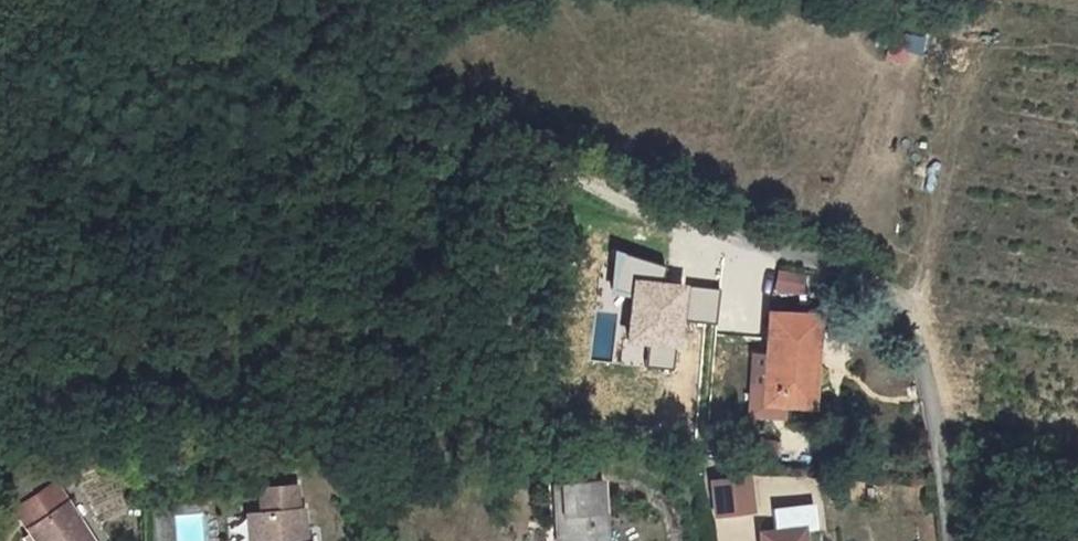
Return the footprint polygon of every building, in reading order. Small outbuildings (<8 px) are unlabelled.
[(908,63),(912,34),(890,31),(886,60),(908,63)] [(797,309),(804,275),(776,270),(769,304),(797,309)] [(767,352),(764,406),(815,408),(817,315),(775,313),(774,351),(767,352)] [(757,514),(754,479),(713,481),(715,517),(757,514)] [(553,488),(554,524),(564,524),(564,540),(606,540),(603,485),(553,488)] [(12,515),(30,540),(87,540),(53,489),(12,515)] [(258,540),(304,540),(303,516),(297,517),(296,492),(260,494),(262,519),(257,519),(258,540)] [(238,540),(258,540),(257,519),(237,521),(238,540)] [(564,524),(554,524),(555,540),(564,540),(564,524)] [(760,540),(802,540),(801,530),(759,536),(760,540)]
